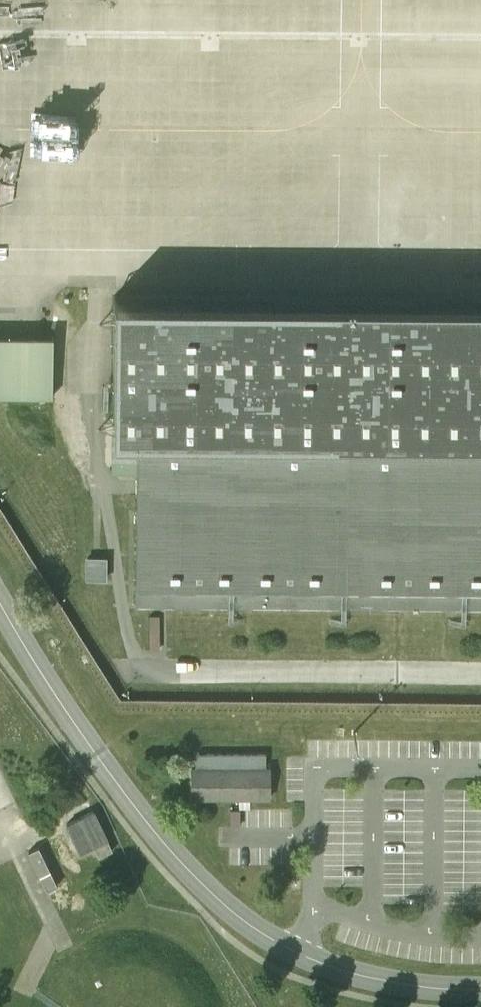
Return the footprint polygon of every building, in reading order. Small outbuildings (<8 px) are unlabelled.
[(117,303),(116,430),(480,431),(480,304),(117,303)] [(0,335),(0,396),(52,396),(53,346),(53,335),(0,335)] [(141,442),(142,604),(480,602),(480,440),(141,442)] [(93,557),(84,556),(84,579),(93,579),(106,580),(106,557),(93,557)] [(154,614),(155,647),(163,647),(162,613),(154,614)] [(195,754),(195,768),(265,767),(265,753),(195,754)] [(195,768),(190,768),(190,770),(190,799),(269,799),(269,767),(265,767),(195,768)] [(92,813),(65,826),(78,855),(106,842),(92,813)] [(47,842),(34,846),(47,887),(60,882),(47,842)]
